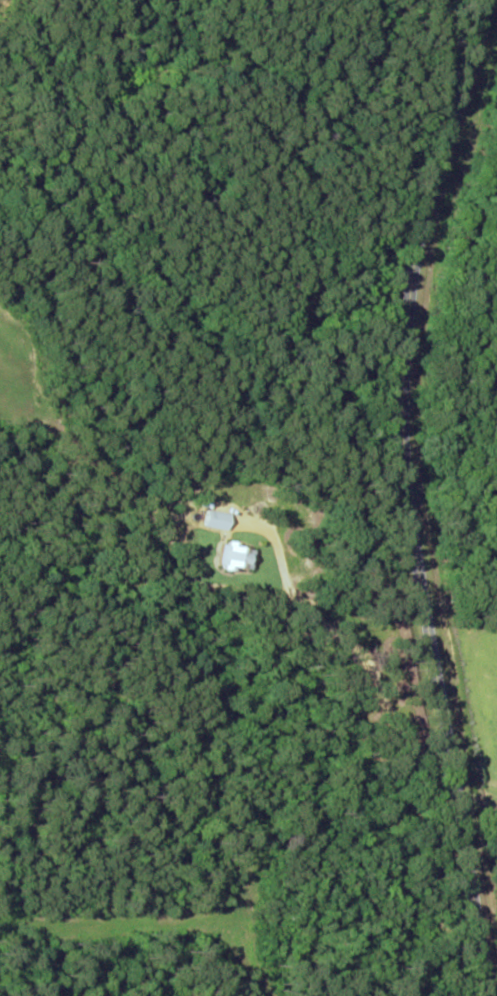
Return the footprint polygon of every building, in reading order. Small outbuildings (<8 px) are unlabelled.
[(235,515),(211,509),(208,526),(231,531),(235,515)] [(255,572),(259,549),(226,543),(222,566),(255,572)]
